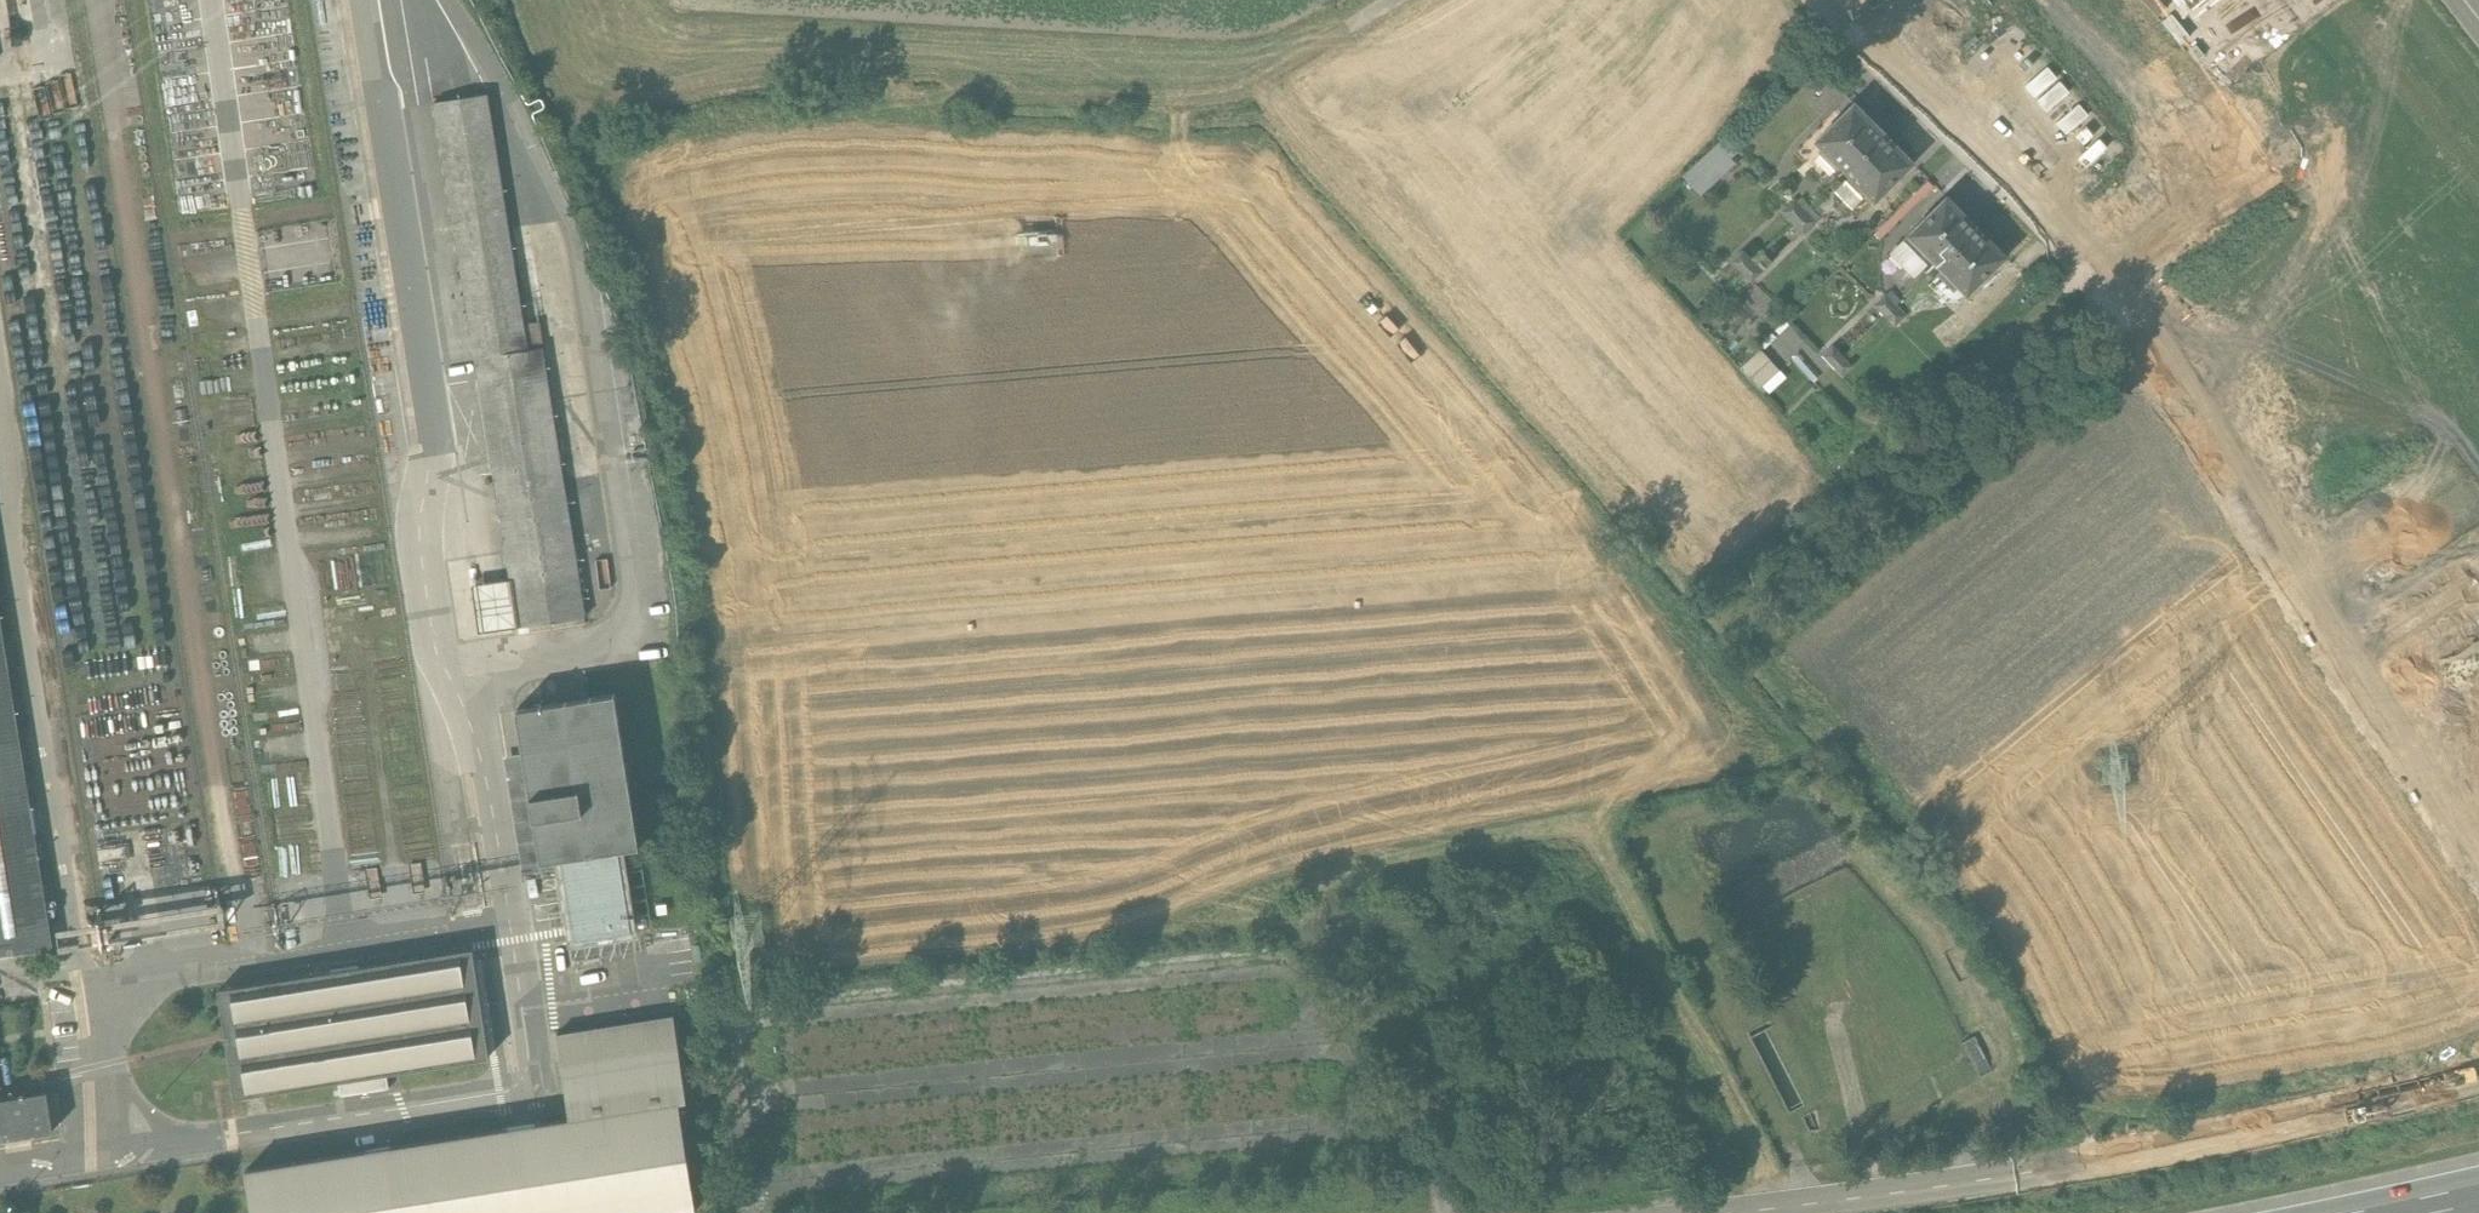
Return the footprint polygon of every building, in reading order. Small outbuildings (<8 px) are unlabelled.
[(2198,21),(2226,0),(2182,0),(2198,21)] [(497,94),(436,104),(524,626),(586,615),(497,94)] [(1854,104),(1816,142),(1824,150),(1820,155),(1835,171),(1840,166),(1845,171),(1882,135),(1869,123),(1869,119),(1854,104)] [(1894,148),(1882,135),(1845,171),(1851,177),(1846,182),(1861,197),(1866,193),(1874,201),(1913,163),(1898,148),(1894,148)] [(1707,194),(1740,158),(1720,140),(1687,176),(1707,194)] [(1947,198),(1908,236),(1917,244),(1912,249),(1927,264),(1932,260),(1937,265),(1974,229),(1961,216),(1962,213),(1947,198)] [(1987,242),(1974,229),(1937,265),(1943,271),(1938,275),(1953,291),(1958,286),(1966,295),(2005,257),(1990,242),(1987,242)] [(63,944),(0,565),(0,954),(63,944)] [(627,693),(528,709),(552,860),(569,857),(625,848),(650,845),(627,693)] [(625,848),(569,857),(582,938),(638,929),(625,848)] [(480,949),(226,990),(243,1097),(497,1056),(480,949)] [(681,1014),(565,1035),(579,1117),(690,1098),(696,1097),(681,1014)] [(62,1129),(55,1088),(0,1097),(0,1139),(62,1129)] [(579,1117),(257,1169),(264,1212),(667,1212),(708,1206),(690,1098),(579,1117)]
